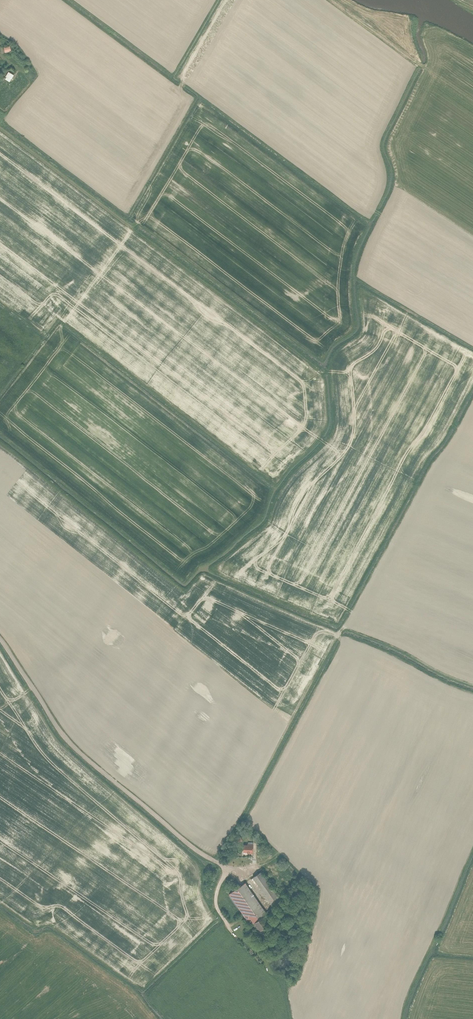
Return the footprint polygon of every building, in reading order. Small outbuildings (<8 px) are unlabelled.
[(5,80),(10,73),(4,69),(0,76),(0,77),(5,80)] [(241,880),(223,892),(244,923),(248,920),(254,929),(266,921),(259,912),(277,901),(255,869),(248,875),(263,897),(256,901),(241,880)]
